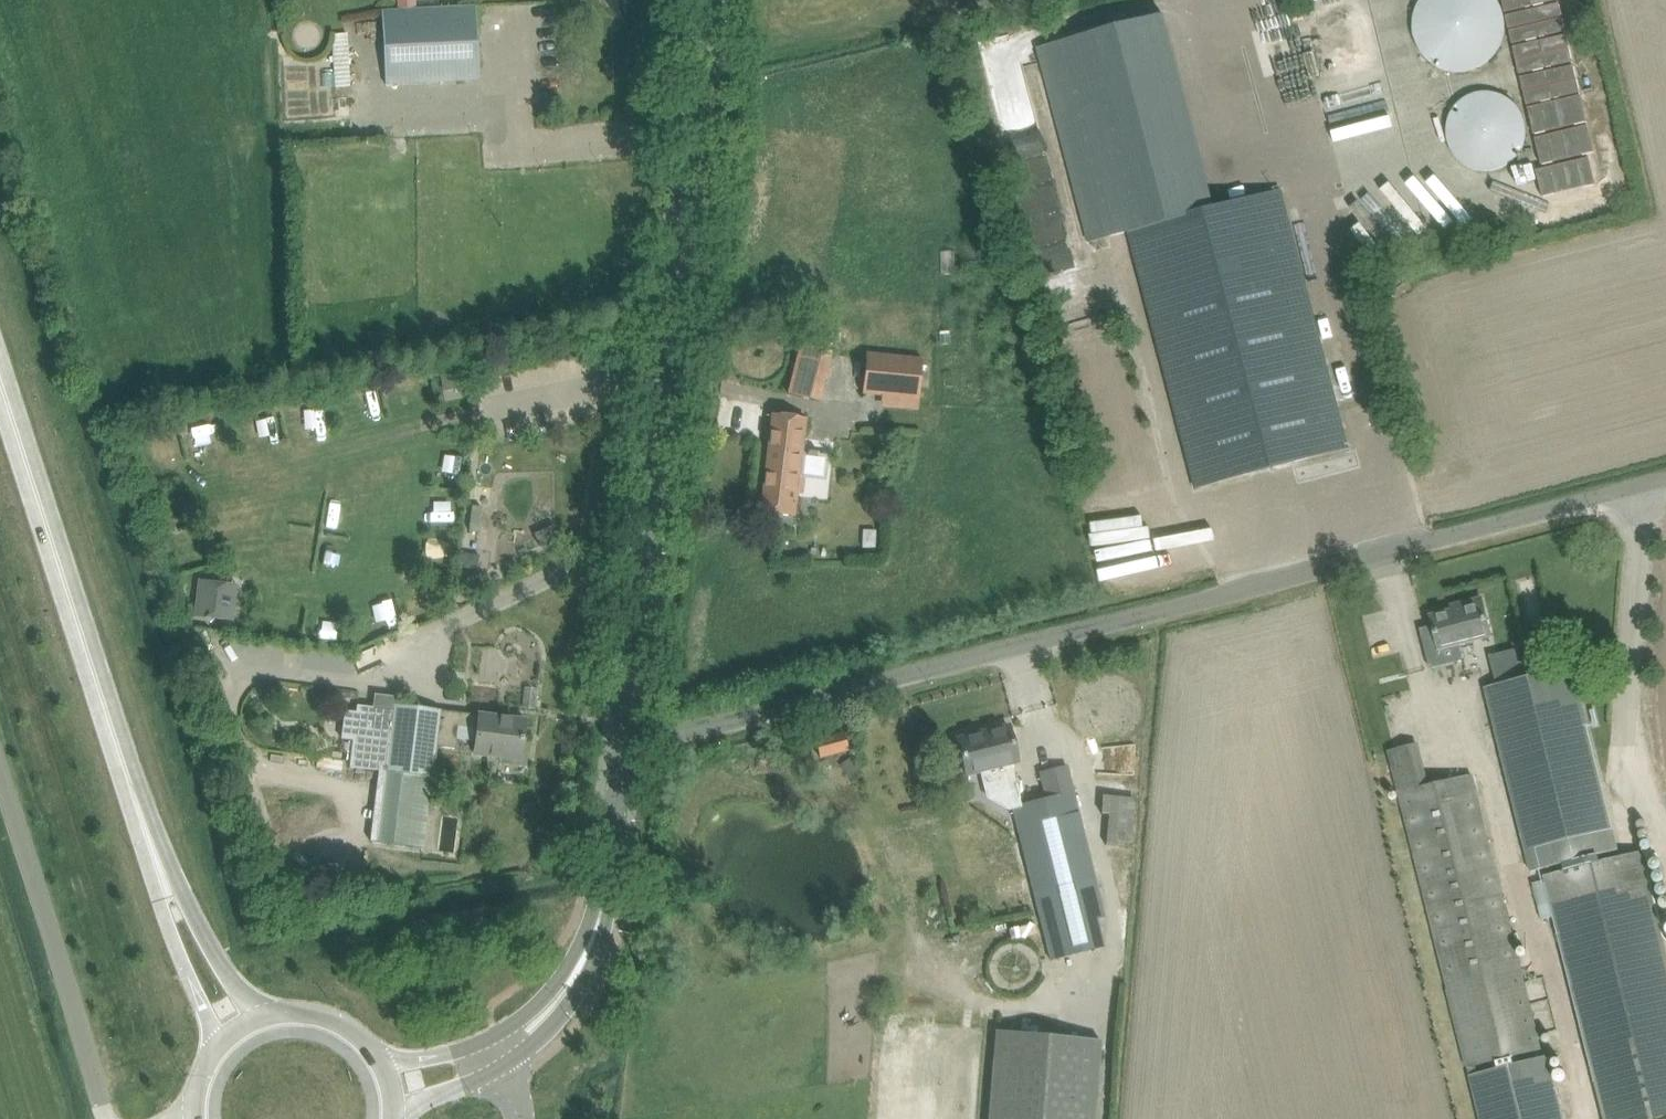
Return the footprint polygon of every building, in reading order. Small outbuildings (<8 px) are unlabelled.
[(398,9),(416,8),(416,6),(415,0),(398,0),(398,9)] [(1461,71),(1465,71),(1469,70),(1473,69),(1477,67),(1481,65),(1484,63),(1487,61),(1491,58),(1493,55),(1496,52),(1498,49),(1500,46),(1502,42),(1503,38),(1504,34),(1505,30),(1505,26),(1505,22),(1505,18),(1504,14),(1503,10),(1501,6),(1500,3),(1498,0),(1419,0),(1418,1),(1417,5),(1415,9),(1414,13),(1413,17),(1412,21),(1412,25),(1412,29),(1413,33),(1414,37),(1415,40),(1416,44),(1418,48),(1420,51),(1423,54),(1425,57),(1428,60),(1431,62),(1435,64),(1438,66),(1442,68),(1446,69),(1449,70),(1453,71),(1457,71),(1461,71)] [(385,86),(479,81),(476,5),(416,8),(398,9),(380,10),(385,86)] [(1197,488),(1348,448),(1280,190),(1216,208),(1163,14),(1038,47),(1089,242),(1129,231),(1191,466),(1197,488)] [(349,32),(335,32),(337,85),(351,84),(349,32)] [(1502,168),(1506,165),(1510,163),(1513,160),(1514,159),(1516,157),(1518,154),(1520,151),(1522,148),(1523,146),(1524,144),(1525,140),(1525,137),(1526,134),(1526,132),(1526,128),(1525,125),(1525,121),(1524,118),(1522,115),(1520,110),(1519,108),(1518,106),(1515,104),(1513,101),(1511,100),(1507,97),(1505,96),(1502,94),(1498,93),(1495,92),(1490,91),(1487,91),(1483,91),(1480,91),(1475,92),(1471,93),(1468,95),(1465,96),(1461,99),(1458,101),(1456,104),(1454,107),(1452,110),(1450,113),(1449,115),(1448,117),(1447,120),(1446,125),(1446,129),(1445,132),(1446,137),(1446,139),(1447,141),(1448,145),(1449,148),(1451,151),(1453,154),(1455,157),(1458,160),(1459,161),(1461,163),(1465,165),(1468,167),(1472,168),(1475,169),(1477,170),(1480,170),(1483,171),(1487,171),(1490,171),(1495,170),(1498,169),(1502,168)] [(788,394),(819,402),(832,352),(800,345),(788,394)] [(923,359),(867,353),(863,393),(882,395),(881,407),(917,411),(923,359)] [(799,483),(803,483),(804,476),(814,477),(818,445),(803,443),(806,418),(773,414),(762,512),(794,516),(799,483)] [(214,421),(193,426),(198,445),(219,440),(214,421)] [(460,477),(462,451),(437,450),(436,476),(460,477)] [(1093,514),(1100,536),(1133,526),(1126,504),(1093,514)] [(553,525),(537,533),(543,545),(559,538),(553,525)] [(467,550),(485,553),(488,534),(469,531),(467,550)] [(1162,551),(1103,562),(1108,587),(1219,566),(1216,553),(1164,562),(1162,551)] [(198,615),(231,619),(234,590),(201,586),(198,615)] [(1434,626),(1421,629),(1431,667),(1463,659),(1459,644),(1491,636),(1481,598),(1463,602),(1464,607),(1431,615),(1434,626)] [(1620,848),(1573,665),(1536,675),(1531,658),(1499,666),(1503,683),(1485,687),(1531,871),(1620,848)] [(522,760),(523,754),(527,720),(481,714),(481,715),(395,704),(395,710),(357,705),(356,712),(344,710),(341,739),(353,741),(349,767),(387,772),(379,842),(425,847),(433,777),(437,747),(456,749),(457,739),(476,741),(474,754),(522,760)] [(987,798),(1008,809),(1013,807),(1018,829),(1051,959),(1103,946),(1091,900),(1100,898),(1073,788),(1067,767),(1040,773),(1047,799),(1022,805),(1011,763),(1018,761),(1009,727),(958,740),(967,774),(980,771),(987,798)] [(844,733),(816,741),(820,757),(848,750),(844,733)] [(1388,751),(1467,1067),(1540,1049),(1472,775),(1428,786),(1417,744),(1388,751)] [(851,758),(841,765),(847,774),(857,767),(851,758)] [(1132,848),(1136,797),(1105,796),(1104,813),(1111,814),(1109,846),(1132,848)] [(1543,876),(1604,1118),(1664,1118),(1665,1118),(1665,949),(1641,850),(1543,876)] [(998,1031),(990,1118),(1094,1118),(1101,1040),(998,1031)] [(1480,1118),(1564,1118),(1548,1055),(1469,1075),(1480,1118)]
